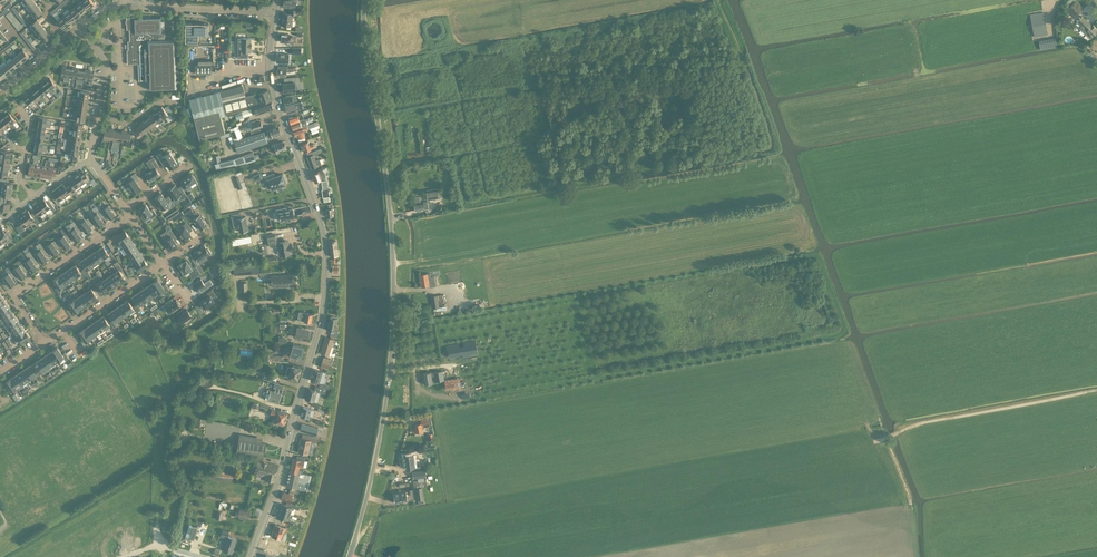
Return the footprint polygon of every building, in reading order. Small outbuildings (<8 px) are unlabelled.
[(38,6),(33,0),(26,5),(31,11),(38,6)] [(89,8),(83,0),(81,0),(82,1),(79,3),(86,11),(89,8)] [(283,7),(290,8),(295,8),(296,1),(297,1),(297,0),(291,0),(289,0),(284,0),(283,7)] [(1074,17),(1084,8),(1078,1),(1077,0),(1076,0),(1066,9),(1074,17)] [(82,13),(86,11),(79,3),(76,6),(82,13)] [(35,17),(42,11),(38,6),(31,11),(35,17)] [(79,16),(82,13),(76,6),(73,8),(79,16)] [(76,19),(79,16),(73,8),(70,11),(76,19)] [(283,17),(282,25),(292,26),(293,21),(292,21),(293,14),(297,15),(298,11),(290,10),(290,14),(283,13),(283,17)] [(72,21),(76,19),(70,11),(66,14),(72,21)] [(72,21),(66,14),(64,16),(61,12),(59,13),(69,24),(72,21)] [(1034,37),(1048,34),(1044,12),(1030,14),(1034,37)] [(64,28),(69,24),(59,13),(58,14),(61,18),(57,21),(64,28)] [(1077,21),(1078,21),(1079,23),(1088,32),(1085,35),(1090,39),(1093,37),(1096,32),(1096,31),(1095,29),(1096,28),(1093,24),(1091,25),(1082,16),(1077,21)] [(126,18),(126,29),(129,29),(130,40),(128,40),(128,53),(127,53),(127,64),(138,63),(139,81),(149,80),(149,89),(176,88),(176,76),(181,76),(180,60),(176,60),(175,39),(159,39),(159,37),(165,37),(164,27),(161,27),(160,17),(134,18),(126,18)] [(35,30),(42,25),(37,19),(30,24),(35,30)] [(185,23),(185,42),(198,42),(198,33),(208,33),(208,23),(185,23)] [(42,25),(35,30),(39,36),(46,30),(42,25)] [(46,30),(39,36),(44,41),(51,36),(46,30)] [(282,34),(281,41),(286,42),(286,45),(291,45),(294,46),(295,36),(292,36),(292,35),(282,34)] [(238,44),(238,57),(248,58),(248,52),(251,52),(251,48),(251,43),(251,38),(242,38),(241,44),(238,44)] [(1056,38),(1039,40),(1041,49),(1057,47),(1056,38)] [(18,54),(23,61),(29,56),(23,50),(18,54)] [(1088,54),(1096,62),(1096,57),(1091,51),(1088,54)] [(18,66),(23,61),(18,54),(12,59),(18,66)] [(289,54),(277,54),(277,62),(288,62),(289,54)] [(12,59),(6,63),(12,70),(18,66),(12,59)] [(198,65),(195,65),(196,74),(211,73),(211,64),(211,60),(198,61),(198,65)] [(6,75),(12,70),(6,63),(1,68),(6,75)] [(296,71),(296,67),(293,68),(288,68),(288,66),(278,66),(278,70),(277,70),(277,77),(287,76),(286,72),(294,71),(296,71)] [(70,76),(74,77),(75,67),(72,67),(72,69),(69,68),(67,81),(70,81),(70,76)] [(84,71),(81,70),(79,83),(82,83),(82,82),(83,78),(86,79),(88,69),(85,69),(84,71)] [(48,81),(45,83),(53,93),(56,91),(53,87),(56,85),(49,77),(47,79),(48,81)] [(283,87),(282,87),(282,91),(283,91),(283,92),(288,91),(288,93),(292,92),(292,91),(295,91),(296,91),(296,90),(295,83),(299,83),(299,77),(284,79),(285,85),(283,86),(283,87)] [(53,93),(45,83),(43,85),(42,84),(39,85),(45,93),(48,91),(51,95),(53,93)] [(38,89),(36,91),(44,101),(46,99),(43,95),(45,93),(39,85),(37,87),(38,89)] [(246,97),(246,95),(243,85),(190,99),(192,109),(190,109),(193,124),(196,123),(200,139),(225,132),(221,116),(226,115),(233,113),(233,114),(240,112),(240,111),(249,109),(249,108),(259,105),(255,94),(246,97)] [(261,96),(257,97),(259,104),(263,103),(270,100),(267,90),(260,93),(261,96)] [(44,101),(36,91),(33,93),(32,91),(29,93),(36,101),(38,99),(41,102),(44,101)] [(33,103),(36,101),(29,93),(27,95),(28,97),(26,99),(34,109),(36,107),(33,103)] [(292,96),(283,98),(285,104),(297,101),(296,95),(292,96)] [(242,112),(235,114),(237,119),(259,112),(260,113),(273,109),(271,102),(255,107),(242,111),(242,112)] [(295,104),(286,106),(287,113),(291,112),(292,115),(299,113),(298,110),(297,110),(303,108),(302,102),(295,104)] [(158,112),(166,123),(168,121),(165,117),(171,112),(166,106),(163,108),(162,106),(160,108),(161,110),(158,112)] [(4,116),(15,130),(17,128),(13,123),(16,121),(9,112),(4,116)] [(154,113),(151,114),(154,117),(157,122),(159,124),(162,122),(163,124),(164,124),(167,128),(168,126),(166,123),(158,112),(155,114),(154,113)] [(86,115),(85,115),(73,113),(72,116),(76,116),(76,120),(85,121),(86,115)] [(293,117),(289,118),(292,124),(300,121),(304,119),(302,114),(299,115),(299,113),(292,115),(293,117)] [(157,122),(154,117),(151,114),(149,116),(150,117),(147,120),(155,130),(157,129),(154,124),(157,122)] [(15,130),(4,116),(0,119),(0,121),(7,129),(9,126),(13,131),(15,130)] [(38,122),(51,124),(51,121),(47,121),(47,117),(38,116),(37,119),(39,119),(38,122)] [(300,121),(292,124),(294,130),(302,127),(308,125),(307,123),(305,119),(304,119),(300,121)] [(153,132),(155,130),(147,120),(144,122),(143,120),(141,122),(147,130),(150,128),(153,132)] [(4,136),(6,137),(6,138),(8,136),(6,134),(4,131),(7,129),(0,121),(0,130),(4,136)] [(253,124),(248,126),(250,130),(251,130),(252,134),(260,131),(259,127),(262,126),(261,121),(252,124),(253,124)] [(144,132),(147,130),(141,122),(139,124),(140,125),(137,127),(137,128),(133,130),(139,138),(145,133),(144,132)] [(302,127),(294,130),(296,136),(298,135),(299,138),(305,136),(304,133),(303,131),(308,129),(310,128),(315,126),(317,126),(316,122),(314,123),(307,125),(302,127)] [(243,129),(248,127),(246,123),(238,125),(240,130),(240,129),(241,132),(244,131),(243,129)] [(230,129),(234,141),(243,138),(240,130),(238,126),(230,129)] [(281,134),(279,126),(276,127),(267,130),(268,133),(267,135),(268,138),(269,138),(273,137),(281,134)] [(37,131),(37,134),(49,136),(49,133),(45,132),(45,130),(36,128),(35,131),(37,131)] [(105,129),(103,142),(105,142),(106,140),(109,141),(110,138),(111,128),(109,128),(108,130),(105,129)] [(117,131),(114,151),(118,151),(119,146),(118,146),(119,140),(122,140),(124,130),(122,130),(121,132),(117,131)] [(124,130),(122,140),(127,141),(126,146),(132,147),(133,139),(129,139),(130,133),(126,133),(127,131),(124,130)] [(234,142),(238,151),(267,141),(264,132),(234,142)] [(35,143),(35,146),(47,148),(48,145),(43,144),(43,141),(34,140),(33,143),(35,143)] [(286,148),(284,141),(278,143),(277,142),(273,144),(274,147),(274,148),(276,147),(277,151),(286,148)] [(308,141),(301,144),(304,152),(311,149),(314,147),(313,144),(309,145),(308,141)] [(312,168),(317,166),(321,165),(320,159),(315,161),(313,155),(320,153),(319,149),(313,152),(307,154),(308,157),(312,168)] [(157,155),(162,164),(166,162),(170,168),(171,167),(172,168),(176,165),(176,164),(177,163),(170,152),(163,157),(160,153),(157,155)] [(256,160),(253,153),(244,156),(245,161),(246,162),(246,163),(250,161),(250,162),(256,160)] [(34,176),(37,155),(33,154),(33,157),(34,158),(33,164),(30,163),(28,175),(34,176)] [(216,169),(235,164),(234,159),(222,162),(216,163),(215,163),(216,169)] [(48,162),(45,178),(52,179),(52,175),(55,176),(57,168),(50,166),(51,160),(49,160),(48,160),(48,162)] [(159,174),(155,169),(158,167),(154,160),(151,162),(154,168),(144,175),(148,181),(159,174)] [(42,165),(40,177),(45,178),(48,162),(46,162),(46,163),(45,166),(42,165)] [(323,170),(312,173),(315,182),(322,180),(322,179),(326,178),(323,170)] [(74,176),(81,185),(86,181),(88,185),(92,182),(86,175),(83,177),(79,172),(74,176)] [(192,172),(180,179),(188,190),(191,188),(189,185),(197,180),(192,172)] [(127,183),(133,193),(140,188),(136,182),(139,179),(135,173),(131,175),(134,179),(127,183)] [(275,173),(265,177),(266,180),(265,180),(268,189),(272,187),(272,188),(277,187),(278,190),(283,188),(282,185),(286,183),(285,182),(286,181),(285,179),(284,178),(282,174),(276,176),(275,173)] [(75,189),(81,185),(74,176),(68,180),(72,185),(69,187),(74,193),(76,191),(75,189)] [(243,188),(239,177),(234,179),(238,189),(243,188)] [(12,190),(13,184),(8,183),(9,180),(0,178),(0,182),(2,182),(1,188),(12,190)] [(74,193),(69,187),(67,189),(63,184),(58,188),(65,197),(70,193),(71,195),(74,193)] [(181,199),(187,195),(183,189),(179,191),(177,188),(175,184),(168,189),(174,199),(179,196),(181,199)] [(12,190),(1,188),(0,192),(0,199),(6,199),(6,196),(11,197),(12,190)] [(60,201),(65,197),(58,188),(52,192),(56,197),(54,199),(58,205),(61,202),(60,201)] [(428,200),(439,198),(437,189),(426,191),(428,200)] [(175,205),(170,197),(166,200),(162,194),(155,198),(162,209),(166,206),(169,209),(175,205)] [(38,202),(45,212),(50,208),(53,211),(55,209),(50,202),(48,204),(44,198),(38,202)] [(0,199),(0,209),(9,210),(10,203),(5,203),(6,199),(0,199)] [(429,208),(427,201),(426,201),(414,203),(415,211),(424,209),(429,208)] [(40,216),(45,212),(38,202),(33,206),(37,212),(34,213),(40,222),(43,220),(40,216)] [(105,218),(96,206),(94,202),(90,205),(92,208),(92,209),(96,214),(91,217),(98,226),(98,225),(99,226),(102,224),(101,224),(103,222),(104,222),(102,220),(105,218)] [(101,203),(96,206),(105,218),(107,216),(109,218),(110,219),(112,217),(111,217),(114,215),(115,214),(111,208),(112,208),(110,205),(109,206),(109,205),(104,208),(101,203)] [(149,215),(151,218),(157,214),(153,209),(150,210),(146,204),(145,204),(141,206),(141,207),(139,208),(146,218),(149,215)] [(330,208),(326,209),(327,217),(334,216),(332,204),(329,204),(330,208)] [(280,221),(288,219),(288,220),(288,221),(289,221),(290,221),(290,220),(291,220),(291,219),(294,218),(294,217),(293,214),(292,209),(287,210),(286,207),(279,209),(279,212),(278,212),(279,213),(277,214),(279,219),(280,219),(280,221)] [(200,230),(207,225),(203,219),(204,218),(202,215),(201,216),(200,214),(197,216),(194,213),(192,209),(185,214),(191,222),(194,220),(200,230)] [(40,222),(34,213),(32,215),(28,210),(22,214),(29,224),(35,220),(38,224),(40,222)] [(240,217),(239,213),(231,214),(232,219),(237,218),(240,232),(248,230),(247,224),(247,222),(246,216),(240,217)] [(24,227),(29,224),(22,214),(17,218),(21,223),(16,227),(20,233),(25,229),(24,227)] [(80,223),(79,223),(86,233),(87,232),(87,233),(90,231),(89,230),(91,229),(92,229),(90,226),(93,224),(88,217),(85,220),(80,223)] [(70,223),(73,228),(68,231),(69,232),(75,241),(76,240),(77,241),(79,240),(79,239),(81,237),(80,235),(83,233),(74,220),(74,221),(72,218),(70,220),(71,223),(70,223)] [(184,240),(188,238),(187,237),(191,235),(189,232),(192,230),(187,222),(180,227),(181,229),(177,231),(184,240)] [(4,242),(9,239),(11,241),(13,239),(9,232),(6,234),(3,229),(0,231),(0,237),(4,242)] [(173,239),(176,237),(170,229),(168,231),(170,233),(164,237),(167,242),(166,243),(168,247),(169,246),(171,249),(177,245),(175,241),(173,239)] [(116,236),(120,241),(129,236),(125,230),(116,236)] [(71,240),(67,233),(58,239),(64,248),(65,248),(66,249),(68,247),(68,246),(70,245),(70,244),(69,242),(71,240)] [(276,235),(267,235),(267,244),(275,244),(275,247),(279,247),(280,256),(289,255),(289,252),(292,252),(291,246),(288,246),(288,242),(277,243),(276,235)] [(132,241),(129,236),(120,241),(124,247),(132,241)] [(56,254),(56,253),(58,251),(57,249),(60,247),(55,240),(46,246),(52,255),(53,254),(54,255),(56,254)] [(331,257),(338,256),(336,240),(329,241),(331,257)] [(132,241),(124,247),(123,248),(126,253),(127,252),(136,247),(132,241)] [(36,245),(40,250),(35,253),(41,262),(42,262),(43,263),(45,261),(45,260),(47,259),(47,258),(46,256),(49,254),(40,242),(38,243),(36,245)] [(103,246),(98,250),(103,258),(109,255),(111,259),(114,257),(110,251),(108,253),(103,246)] [(196,256),(192,259),(196,264),(197,266),(201,263),(199,261),(210,254),(209,253),(211,253),(208,249),(207,250),(205,246),(194,254),(196,256)] [(140,252),(136,247),(127,252),(131,258),(140,252)] [(29,259),(25,261),(31,271),(32,270),(32,271),(35,269),(34,268),(36,267),(37,267),(35,265),(38,263),(30,250),(25,253),(29,259)] [(92,254),(98,262),(103,258),(98,250),(92,254)] [(144,258),(140,252),(131,258),(135,264),(144,258)] [(92,254),(86,257),(92,266),(98,262),(92,254)] [(87,276),(89,279),(92,277),(87,270),(92,266),(86,257),(81,261),(85,268),(83,270),(87,276)] [(144,258),(135,264),(134,265),(138,270),(148,264),(144,258)] [(182,262),(178,264),(182,269),(181,270),(183,273),(184,273),(185,274),(189,271),(191,274),(191,275),(190,276),(192,279),(201,273),(196,266),(193,268),(190,264),(189,264),(186,260),(183,262),(182,262)] [(20,278),(21,278),(21,279),(24,277),(23,276),(25,275),(26,274),(24,272),(27,270),(22,263),(14,269),(20,278)] [(113,274),(119,282),(125,278),(120,271),(123,270),(119,264),(116,266),(119,270),(113,274)] [(75,265),(70,268),(76,277),(81,273),(84,277),(87,276),(83,270),(80,272),(75,265)] [(234,266),(234,271),(234,275),(260,273),(259,265),(234,266)] [(64,272),(70,281),(76,277),(70,268),(64,272)] [(213,268),(209,271),(213,277),(217,274),(213,268)] [(9,286),(10,286),(11,287),(13,285),(12,284),(14,283),(15,282),(14,280),(16,278),(12,271),(9,273),(8,272),(2,276),(9,286)] [(64,272),(59,276),(64,285),(65,284),(70,281),(64,272)] [(430,273),(419,275),(421,287),(429,285),(429,287),(436,286),(434,277),(430,277),(430,273)] [(113,286),(119,282),(113,274),(108,277),(113,286)] [(293,274),(271,276),(271,284),(274,284),(274,287),(289,287),(289,283),(294,283),(293,274)] [(55,283),(53,284),(59,294),(62,292),(60,289),(65,286),(65,284),(64,285),(59,276),(53,280),(55,283)] [(108,277),(102,281),(108,290),(113,286),(108,277)] [(170,290),(165,283),(162,285),(158,278),(154,280),(155,281),(152,283),(152,282),(152,283),(158,292),(160,294),(165,291),(166,292),(170,290)] [(196,291),(197,290),(199,289),(201,292),(213,284),(210,279),(204,283),(201,279),(192,285),(196,291)] [(94,281),(91,282),(95,288),(98,286),(102,293),(108,290),(102,281),(101,280),(96,283),(94,281)] [(90,286),(84,290),(86,292),(91,301),(97,297),(92,290),(95,288),(91,282),(88,284),(90,286)] [(158,292),(152,283),(150,285),(149,285),(147,286),(154,295),(156,294),(158,292)] [(147,286),(145,288),(144,288),(142,290),(142,289),(149,300),(154,297),(154,295),(147,286)] [(149,300),(142,289),(142,290),(140,291),(139,292),(137,293),(144,302),(144,303),(149,300)] [(216,295),(212,289),(203,295),(205,298),(200,301),(205,308),(214,301),(212,298),(216,295)] [(86,304),(91,301),(86,292),(80,296),(86,304)] [(144,302),(137,293),(132,296),(136,303),(133,305),(138,311),(141,309),(140,307),(145,304),(144,303),(144,302)] [(443,294),(431,296),(433,308),(445,306),(443,294)] [(75,300),(80,308),(86,304),(80,296),(75,300)] [(80,308),(75,300),(74,298),(68,302),(66,299),(63,301),(67,307),(70,305),(75,312),(80,308)] [(122,303),(129,312),(134,309),(127,299),(124,301),(124,302),(122,303)] [(172,299),(162,306),(164,309),(166,307),(170,313),(180,306),(180,305),(180,304),(179,302),(178,302),(176,300),(174,301),(172,299)] [(129,312),(122,303),(118,306),(124,315),(129,312)] [(8,304),(0,309),(0,318),(0,319),(12,311),(8,304)] [(200,314),(204,312),(199,305),(195,307),(200,314)] [(124,315),(118,306),(113,309),(120,320),(121,319),(120,318),(124,315)] [(120,320),(113,309),(108,312),(112,319),(109,321),(114,328),(117,325),(116,323),(120,320)] [(182,322),(187,319),(188,321),(192,318),(191,316),(187,310),(184,312),(182,309),(177,313),(179,316),(178,316),(182,322)] [(16,317),(12,311),(0,319),(4,325),(16,317)] [(299,311),(298,318),(304,319),(304,317),(305,317),(304,321),(311,322),(313,314),(306,312),(306,313),(299,311)] [(109,325),(103,316),(99,319),(98,319),(105,328),(109,325)] [(335,331),(338,318),(337,318),(337,317),(332,316),(331,317),(330,317),(328,330),(332,331),(331,336),(338,337),(339,332),(335,331)] [(21,324),(16,317),(4,325),(9,332),(21,324)] [(105,328),(98,319),(94,322),(100,331),(105,328)] [(100,331),(94,322),(90,325),(89,325),(96,334),(100,331)] [(25,330),(21,324),(9,332),(13,338),(25,330)] [(96,334),(89,325),(85,328),(84,328),(91,338),(96,334)] [(297,327),(295,336),(300,337),(300,336),(308,338),(309,331),(301,329),(302,328),(297,327)] [(91,338),(84,328),(84,329),(80,332),(79,332),(84,338),(81,341),(85,347),(88,345),(86,341),(91,338)] [(30,337),(25,330),(13,338),(18,345),(30,337)] [(329,356),(334,340),(326,337),(321,353),(329,356)] [(460,344),(446,347),(448,358),(462,355),(463,358),(478,355),(475,342),(460,344)] [(291,355),(291,356),(302,359),(305,347),(294,344),(295,345),(292,356),(291,355)] [(159,345),(153,349),(159,358),(165,354),(159,345)] [(52,351),(59,362),(64,358),(66,360),(69,358),(65,352),(62,354),(57,347),(57,348),(52,351)] [(175,348),(166,354),(170,360),(179,354),(175,348)] [(153,349),(147,353),(153,362),(159,358),(153,349)] [(59,362),(52,351),(51,351),(52,351),(47,354),(54,365),(59,362)] [(147,353),(141,357),(147,366),(153,362),(147,353)] [(54,365),(47,354),(46,354),(47,355),(42,357),(49,367),(53,364),(54,365)] [(179,354),(170,360),(174,367),(183,361),(179,354)] [(267,354),(267,361),(268,361),(270,361),(272,361),(281,362),(282,356),(268,354),(267,354)] [(49,367),(42,357),(42,358),(37,361),(44,370),(49,367)] [(141,357),(135,361),(141,370),(147,366),(141,357)] [(328,368),(331,360),(324,358),(321,366),(328,368)] [(44,370),(37,361),(32,364),(38,374),(44,370)] [(135,361),(129,365),(135,374),(141,370),(135,361)] [(183,361),(174,367),(178,373),(187,367),(183,361)] [(25,368),(31,378),(36,374),(37,374),(30,365),(25,368)] [(129,365),(122,369),(128,378),(135,374),(129,365)] [(299,374),(301,368),(293,366),(289,365),(286,375),(289,376),(297,379),(298,379),(298,378),(299,378),(301,374),(299,374)] [(31,378),(25,368),(25,369),(20,372),(20,371),(20,372),(26,381),(31,378)] [(122,369),(116,373),(122,382),(128,378),(122,369)] [(314,369),(311,380),(319,382),(320,382),(319,386),(328,389),(329,385),(323,383),(326,373),(323,372),(314,369)] [(431,372),(423,373),(424,384),(433,382),(432,376),(434,376),(435,382),(444,380),(442,371),(431,373),(431,372)] [(26,381),(20,372),(16,375),(16,374),(15,375),(22,384),(26,381)] [(116,373),(110,376),(116,386),(122,382),(116,373)] [(167,373),(161,377),(167,386),(173,382),(167,373)] [(277,377),(264,373),(262,379),(276,383),(277,377)] [(22,384),(15,375),(11,378),(10,378),(17,387),(22,384)] [(103,380),(97,383),(104,394),(110,391),(105,383),(108,381),(104,376),(101,378),(103,380)] [(201,381),(197,385),(200,388),(205,384),(208,388),(211,385),(208,382),(211,379),(208,376),(207,377),(201,381)] [(161,377),(155,381),(161,390),(167,386),(161,377)] [(17,387),(10,378),(6,381),(5,381),(12,391),(17,387)] [(460,378),(444,380),(446,389),(462,387),(460,378)] [(155,381),(149,385),(155,394),(161,390),(155,381)] [(90,385),(87,387),(90,392),(93,391),(98,398),(104,394),(97,383),(91,387),(90,385)] [(267,393),(265,398),(269,399),(269,398),(279,401),(281,396),(281,394),(284,385),(275,383),(274,387),(276,388),(275,391),(271,390),(268,389),(267,393)] [(149,385),(142,389),(148,398),(155,394),(149,385)] [(313,402),(317,391),(325,393),(327,389),(316,386),(314,390),(309,388),(305,399),(313,402)] [(142,389),(136,393),(142,402),(148,398),(142,389)] [(83,394),(76,398),(83,409),(90,405),(85,397),(88,395),(84,390),(82,392),(83,394)] [(136,393),(130,397),(136,406),(142,402),(136,393)] [(130,397),(124,401),(130,410),(136,406),(130,397)] [(309,418),(311,409),(303,407),(300,416),(309,418)] [(109,410),(103,413),(109,424),(115,420),(112,416),(115,414),(112,408),(109,410)] [(40,409),(29,415),(33,420),(43,414),(40,409)] [(272,409),(271,414),(277,415),(275,422),(284,425),(287,413),(278,411),(272,409)] [(103,413),(97,417),(104,427),(109,424),(103,413)] [(43,414),(33,420),(36,425),(46,419),(43,414)] [(97,417),(92,421),(98,431),(104,427),(97,417)] [(422,427),(426,426),(429,426),(429,422),(428,418),(420,419),(421,423),(414,424),(415,427),(411,428),(412,432),(416,432),(416,434),(417,435),(422,434),(422,433),(422,431),(423,431),(422,427)] [(46,419),(36,425),(39,430),(49,424),(46,419)] [(92,421),(86,424),(93,434),(98,431),(92,421)] [(316,435),(318,428),(302,423),(300,430),(316,435)] [(49,424),(39,430),(42,435),(53,429),(49,424)] [(86,424),(80,428),(87,438),(93,434),(86,424)] [(80,428),(75,431),(81,442),(87,438),(80,428)] [(301,444),(299,452),(308,454),(312,455),(315,441),(317,442),(318,438),(308,436),(303,435),(302,438),(300,444),(301,444)] [(157,437),(144,439),(146,447),(155,445),(155,449),(162,448),(161,444),(159,445),(157,437)] [(59,446),(51,451),(54,457),(54,456),(66,450),(68,448),(64,442),(66,441),(64,438),(57,443),(59,446)] [(114,444),(112,451),(124,454),(125,447),(124,447),(125,443),(126,440),(120,438),(119,441),(118,445),(114,444)] [(264,456),(266,443),(239,438),(237,452),(264,456)] [(66,450),(54,456),(58,462),(66,458),(68,461),(73,457),(71,454),(69,456),(66,450)] [(107,457),(106,460),(112,462),(113,458),(122,461),(124,454),(112,451),(111,451),(109,457),(107,457)] [(148,458),(139,459),(140,467),(153,465),(152,457),(155,457),(154,454),(147,455),(148,458)] [(414,454),(404,455),(404,457),(405,466),(406,469),(415,468),(415,467),(420,467),(419,460),(414,460),(414,454)] [(303,467),(305,460),(304,460),(305,457),(297,455),(297,458),(293,458),(292,465),(300,466),(303,467)] [(258,461),(254,475),(264,477),(263,479),(274,482),(279,466),(258,461)] [(292,465),(287,486),(308,491),(308,490),(308,488),(311,475),(303,473),(304,470),(299,469),(300,466),(292,465)] [(109,467),(102,467),(102,471),(105,471),(105,478),(118,477),(118,471),(109,471),(109,467)] [(143,474),(134,476),(135,482),(148,481),(147,474),(150,473),(149,470),(143,471),(143,474)] [(426,477),(425,470),(412,471),(413,479),(426,477)] [(232,481),(233,474),(224,473),(225,472),(220,472),(215,472),(215,473),(212,473),(211,480),(214,480),(214,479),(232,481)] [(105,485),(102,485),(102,488),(109,488),(109,485),(118,484),(118,477),(105,478),(105,485)] [(23,480),(19,480),(19,486),(23,486),(23,495),(31,495),(31,482),(23,482),(23,480)] [(148,481),(135,482),(136,489),(145,488),(146,491),(152,490),(152,487),(149,487),(148,481)] [(284,492),(281,498),(291,502),(294,493),(298,494),(299,491),(291,488),(289,494),(284,492)] [(406,491),(394,494),(395,502),(407,500),(406,491)] [(116,492),(104,494),(105,501),(117,499),(116,492)] [(150,497),(137,499),(138,507),(147,506),(147,509),(154,508),(153,505),(151,505),(150,497)] [(117,499),(105,501),(106,507),(118,506),(117,499)] [(300,507),(290,503),(285,501),(284,504),(283,504),(280,510),(291,514),(292,510),(293,510),(294,508),(299,510),(300,507)] [(118,506),(106,507),(107,514),(119,512),(118,506)] [(237,509),(236,515),(238,516),(249,518),(250,511),(240,509),(237,509)] [(14,510),(7,510),(7,523),(14,523),(14,526),(17,526),(17,519),(14,519),(14,510)] [(289,518),(291,514),(280,510),(279,513),(278,516),(285,519),(284,522),(293,525),(294,522),(290,520),(290,518),(289,518)] [(147,516),(138,517),(139,525),(152,523),(151,515),(154,515),(153,511),(147,512),(147,516)] [(23,521),(20,521),(20,528),(23,528),(23,525),(31,525),(31,512),(23,512),(23,521)] [(119,512),(107,514),(108,521),(120,519),(119,512)] [(120,519),(108,521),(109,527),(121,525),(120,519)] [(69,523),(67,528),(78,532),(80,527),(69,523)] [(189,524),(185,537),(193,540),(198,527),(189,524)] [(266,550),(269,551),(269,553),(273,554),(274,553),(277,554),(282,539),(282,538),(285,539),(287,533),(285,532),(286,528),(275,524),(271,534),(271,535),(266,550)] [(121,525),(109,527),(110,534),(115,533),(115,536),(121,535),(121,532),(122,532),(121,525)] [(67,528),(65,534),(76,538),(78,532),(67,528)] [(65,534),(63,540),(74,544),(76,538),(65,534)] [(232,553),(236,539),(227,536),(223,550),(232,553)] [(109,539),(108,542),(110,542),(109,549),(122,552),(124,545),(115,543),(115,540),(109,539)] [(63,540),(61,545),(72,549),(74,544),(63,540)] [(61,545),(59,551),(70,555),(72,549),(61,545)]
